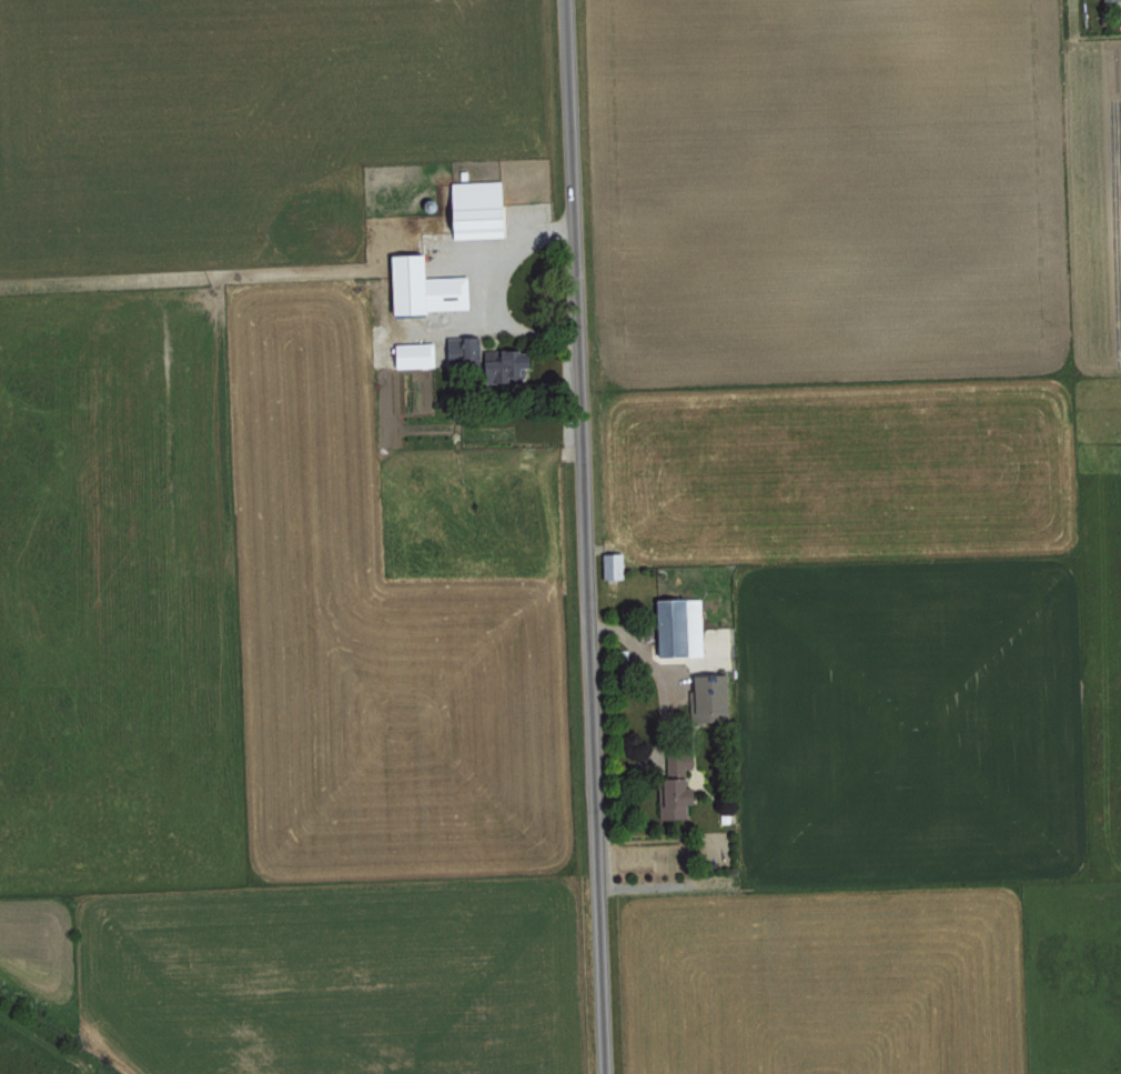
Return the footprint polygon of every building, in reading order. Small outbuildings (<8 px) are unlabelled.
[(445,182),(447,231),(450,231),(451,240),(500,238),(498,180),(445,182)] [(386,255),(388,314),(466,311),(465,276),(420,277),(419,254),(386,255)] [(475,365),(475,337),(444,338),(445,351),(429,352),(429,341),(417,341),(418,358),(430,358),(430,366),(475,365)] [(482,384),(525,382),(524,350),(494,352),(495,361),(481,361),(482,384)] [(620,551),(600,552),(600,578),(621,578),(620,551)] [(700,597),(652,597),(652,655),(700,655),(700,597)] [(726,719),(724,672),(688,674),(689,720),(726,719)] [(657,818),(684,818),(684,802),(692,802),(692,786),(682,786),(682,768),(691,768),(691,751),(672,751),(672,775),(657,775),(657,818)]
